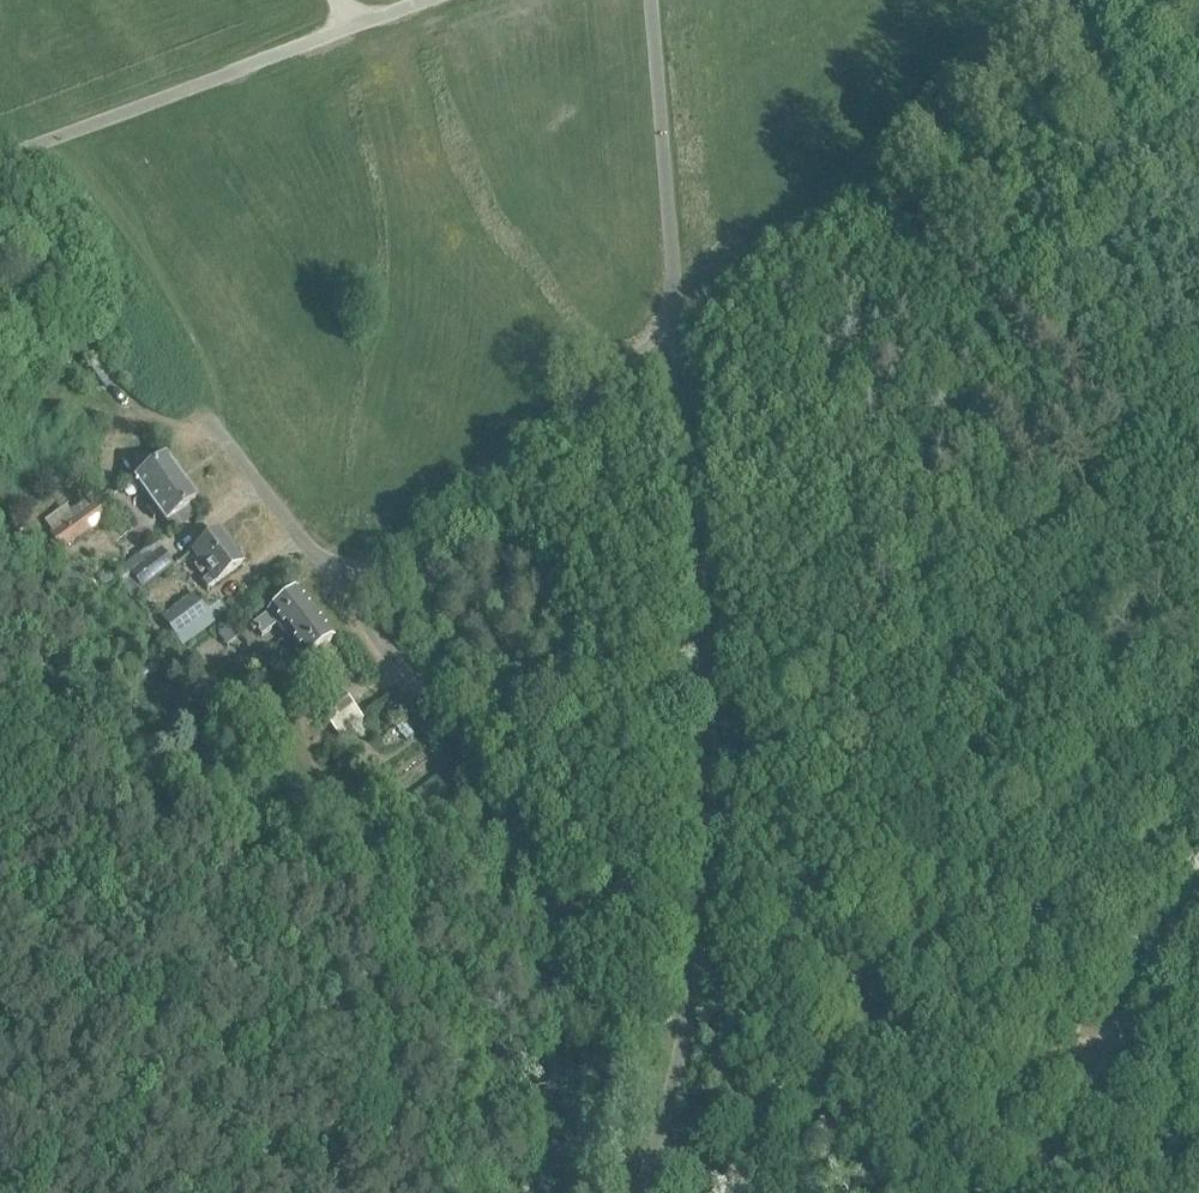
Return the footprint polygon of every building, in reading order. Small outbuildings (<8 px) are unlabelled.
[(163,522),(194,499),(164,458),(133,481),(151,504),(145,508),(152,517),(157,513),(163,522)] [(92,504),(49,533),(60,549),(104,520),(92,504)] [(207,589),(242,563),(219,531),(192,552),(199,562),(194,565),(201,574),(205,570),(210,576),(202,581),(207,589)] [(134,582),(141,591),(173,568),(166,558),(160,550),(128,574),(134,582)] [(287,639),(317,616),(297,590),(249,627),(252,631),(255,629),(261,636),(276,625),(287,639)] [(194,594),(162,617),(175,638),(182,647),(225,614),(219,605),(208,614),(194,594)] [(333,637),(317,616),(287,639),(303,660),(333,637)] [(324,719),(336,736),(360,717),(347,701),(342,694),(318,712),(324,719)]
